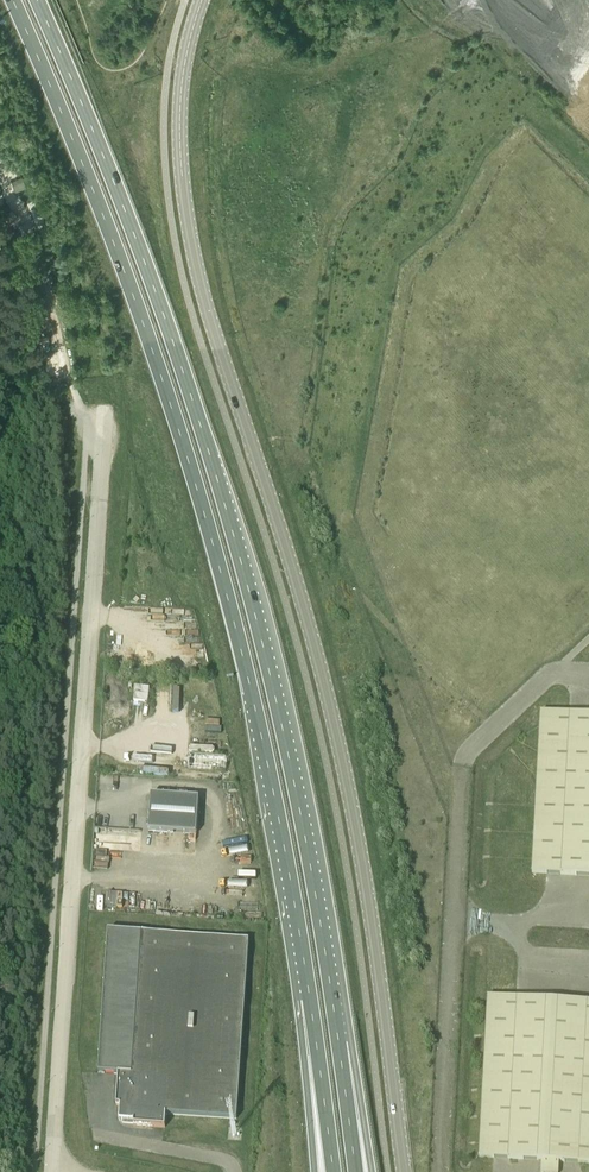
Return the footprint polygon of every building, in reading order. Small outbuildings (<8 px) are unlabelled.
[(39,196),(32,199),(27,202),(39,227),(45,224),(51,221),(39,196)] [(149,687),(135,686),(133,700),(148,702),(149,687)] [(541,712),(533,872),(588,875),(588,715),(541,712)] [(204,768),(204,753),(193,753),(193,768),(204,768)] [(199,798),(151,795),(149,831),(197,834),(199,798)] [(143,848),(143,829),(96,829),(96,848),(143,848)] [(119,906),(121,893),(109,891),(107,905),(119,906)] [(237,1119),(238,1107),(249,940),(108,931),(98,1073),(118,1074),(116,1106),(120,1106),(119,1121),(134,1122),(133,1126),(165,1128),(166,1114),(237,1119)] [(487,997),(479,1157),(542,1161),(542,1171),(559,1171),(560,1161),(588,1163),(588,1002),(487,997)]
